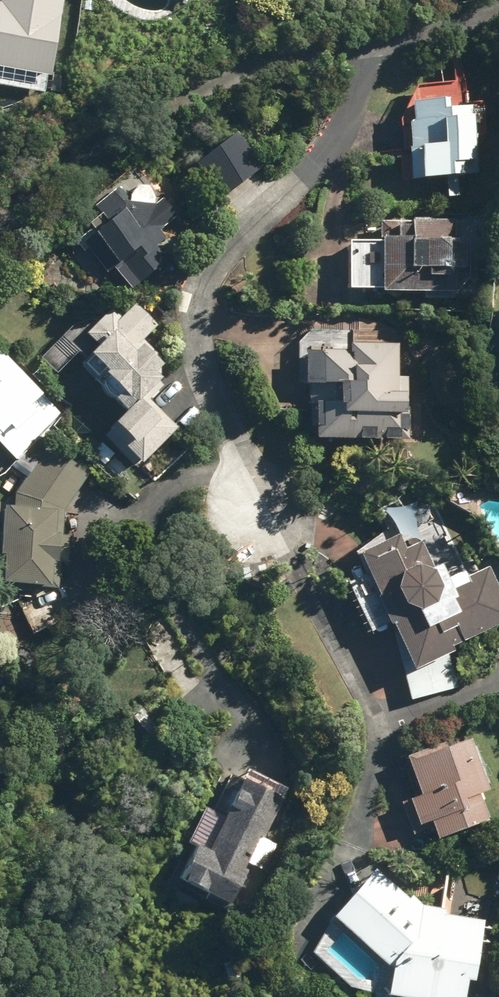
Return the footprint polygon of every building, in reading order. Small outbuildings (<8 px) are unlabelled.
[(0,71),(56,79),(68,0),(0,0),(0,73),(0,71)] [(481,99),(406,95),(402,180),(478,184),(481,99)] [(237,129),(194,163),(226,202),(268,168),(237,129)] [(170,224),(153,200),(136,197),(122,192),(94,209),(97,230),(83,247),(108,279),(129,264),(136,275),(164,259),(165,237),(170,224)] [(465,225),(370,223),(370,242),(353,241),(352,295),(467,297),(467,243),(465,243),(465,225)] [(405,333),(303,330),(301,390),(315,391),(313,443),(420,446),(422,369),(403,369),(405,333)] [(178,435),(146,400),(169,379),(128,333),(86,370),(124,414),(102,433),(136,472),(178,435)] [(6,355),(0,360),(0,446),(1,446),(21,468),(60,432),(39,409),(48,401),(6,355)] [(72,496),(11,497),(12,585),(73,585),(72,496)] [(352,590),(374,638),(396,628),(415,671),(401,677),(414,707),(462,685),(451,661),(484,646),(482,640),(498,632),(498,574),(498,571),(456,590),(427,527),(361,558),(372,581),(352,590)] [(449,724),(456,745),(412,760),(423,792),(399,800),(412,838),(436,830),(441,843),(495,825),(485,797),(497,793),(477,735),(474,736),(468,718),(449,724)] [(248,772),(242,784),(221,773),(185,848),(194,852),(180,881),(242,911),(298,796),(248,772)] [(379,870),(336,921),(401,974),(398,996),(472,996),(471,983),(484,987),(490,912),(440,908),(379,870)]
